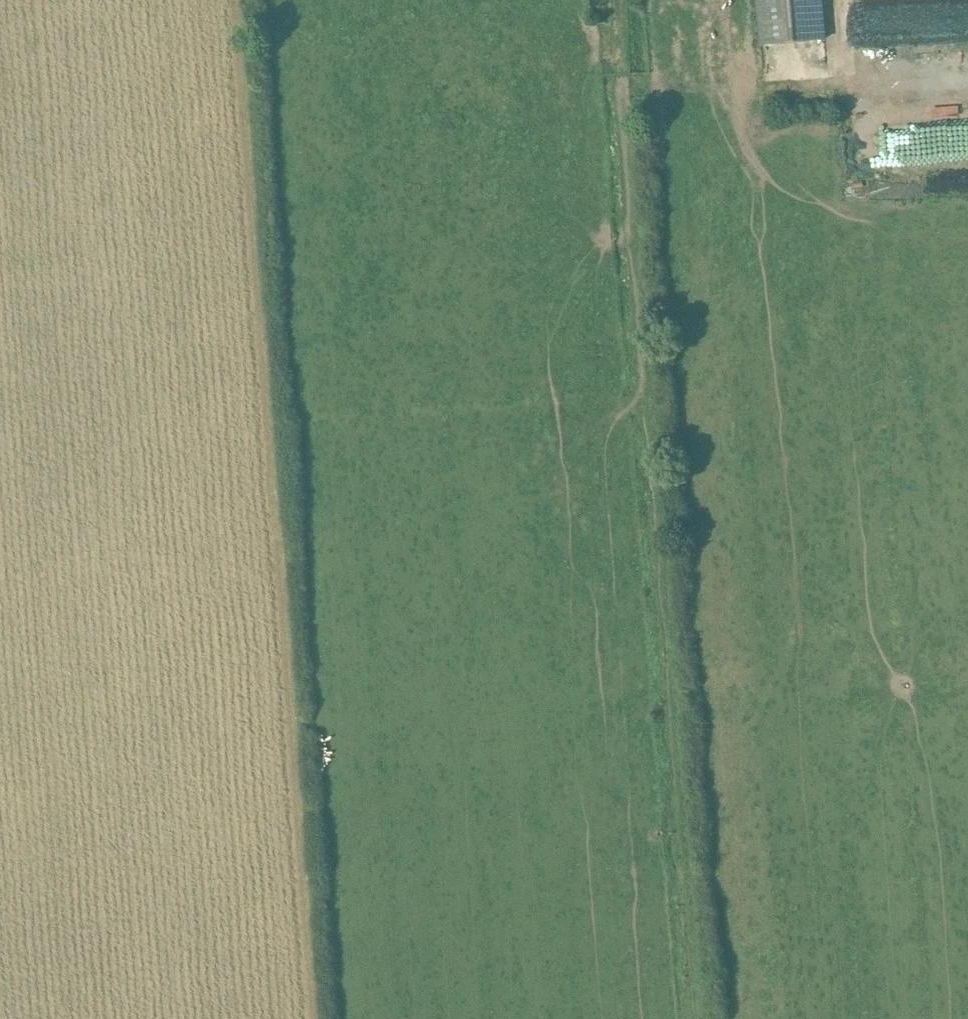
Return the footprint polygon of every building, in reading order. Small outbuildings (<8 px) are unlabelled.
[(761,46),(824,40),(820,0),(757,0),(761,46)]
